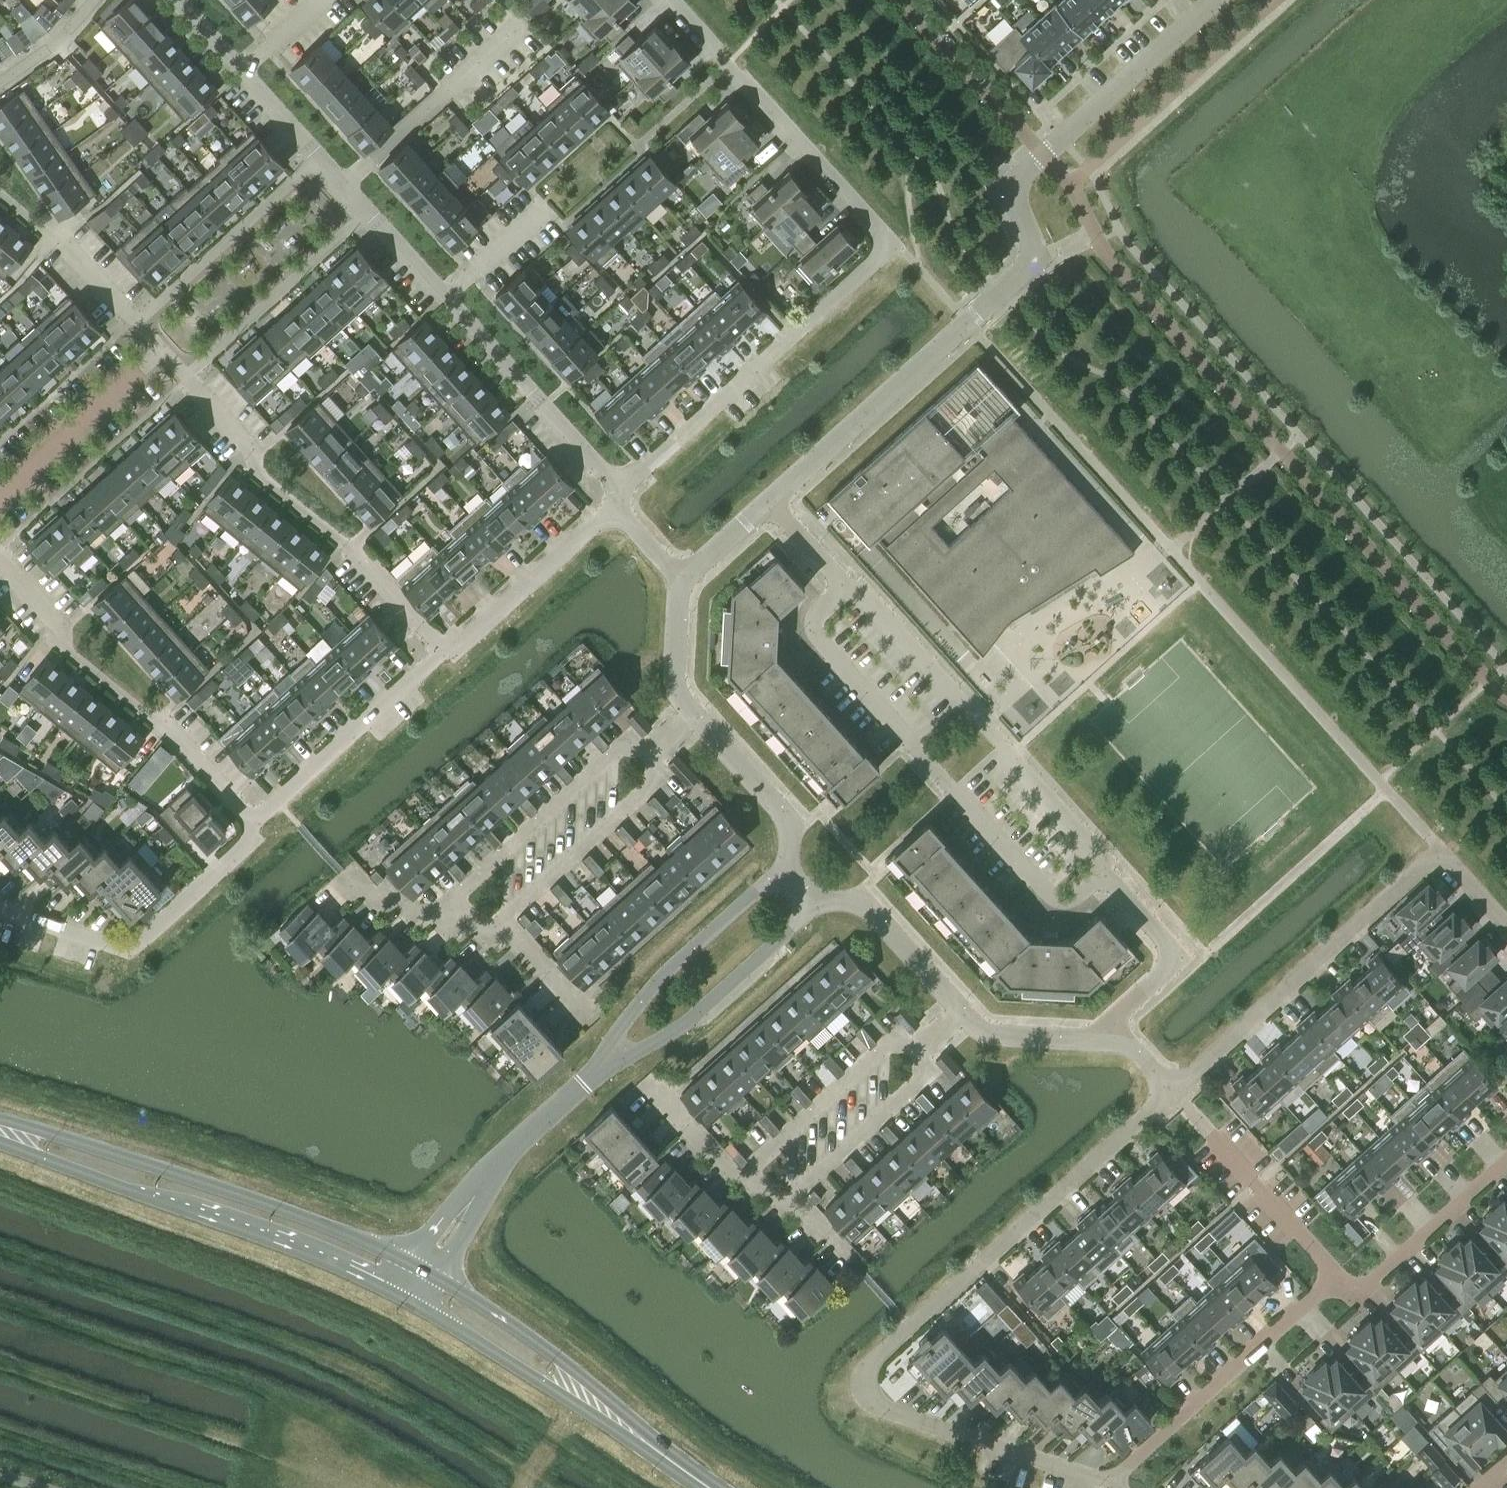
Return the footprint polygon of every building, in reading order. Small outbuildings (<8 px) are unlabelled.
[(47,31),(27,0),(26,0),(13,8),(34,39),(47,31)] [(67,10),(74,2),(71,0),(61,0),(59,3),(67,10)] [(150,16),(135,0),(129,0),(100,26),(117,45),(150,16)] [(234,5),(236,8),(234,10),(241,17),(243,15),(249,22),(274,0),(240,0),(234,5)] [(392,0),(368,0),(364,3),(394,36),(412,20),(406,14),(405,15),(392,0)] [(421,0),(392,0),(405,15),(406,14),(421,1),(421,0)] [(479,0),(475,0),(470,5),(476,12),(484,5),(479,0)] [(543,12),(550,5),(546,0),(541,0),(536,5),(543,12)] [(585,14),(601,0),(572,0),(585,14)] [(585,14),(578,21),(595,39),(602,32),(611,42),(624,29),(617,21),(619,20),(617,18),(634,3),(631,0),(601,0),(585,14)] [(1056,3),(1055,4),(1082,33),(1081,34),(1082,35),(1100,19),(1083,0),(1060,0),(1056,3)] [(1113,0),(1083,0),(1100,19),(1117,4),(1113,0)] [(1055,4),(1056,3),(1055,2),(1037,18),(1065,49),(1081,34),(1082,33),(1055,4)] [(67,10),(59,3),(52,11),(60,17),(67,10)] [(543,12),(536,5),(528,11),(535,19),(543,12)] [(166,34),(150,16),(117,45),(134,64),(166,34)] [(368,31),(375,24),(368,16),(361,23),(368,31)] [(1037,18),(1021,33),(1021,34),(1048,64),(1049,63),(1065,49),(1037,18)] [(445,27),(452,34),(460,27),(453,20),(445,27)] [(375,24),(368,31),(374,38),(382,32),(375,24)] [(1021,34),(1021,33),(1015,26),(997,42),(987,51),(1006,72),(1015,63),(1031,80),(1050,64),(1049,63),(1048,64),(1021,34)] [(22,27),(14,33),(18,39),(24,48),(33,42),(22,27)] [(452,34),(445,27),(437,34),(444,41),(452,34)] [(632,79),(671,44),(655,27),(640,41),(639,40),(636,42),(629,34),(615,46),(623,56),(616,62),(632,79)] [(14,33),(5,39),(16,54),(24,48),(18,39),(14,33)] [(183,53),(166,34),(134,64),(150,82),(183,53)] [(671,44),(632,79),(631,80),(648,98),(655,91),(664,101),(678,88),(670,80),(672,79),(671,77),(687,62),(671,44)] [(307,85),(333,61),(318,45),(292,69),(298,76),(295,78),(302,85),(305,83),(307,85)] [(401,45),(394,51),(401,58),(408,52),(401,45)] [(412,56),(419,64),(427,57),(420,49),(412,56)] [(585,59),(591,66),(599,59),(592,52),(585,59)] [(183,53),(150,82),(167,101),(200,71),(183,53)] [(88,72),(96,65),(89,57),(82,64),(88,72)] [(537,64),(543,71),(551,64),(544,57),(537,64)] [(591,66),(585,59),(577,66),(583,73),(591,66)] [(348,78),(333,61),(307,85),(321,102),(348,78)] [(543,71),(537,64),(529,70),(536,78),(543,71)] [(96,65),(88,72),(95,79),(103,72),(96,65)] [(411,79),(418,72),(412,65),(404,72),(411,79)] [(77,83),(85,77),(78,69),(71,76),(77,83)] [(217,91),(200,71),(167,101),(184,120),(217,91)] [(425,80),(418,72),(411,79),(418,87),(425,80)] [(561,91),(591,124),(597,119),(600,121),(607,115),(605,112),(608,109),(576,74),(558,89),(560,92),(561,91)] [(71,76),(63,84),(69,91),(77,83),(71,76)] [(85,77),(77,83),(84,91),(92,84),(85,77)] [(348,78),(321,102),(336,118),(363,94),(348,78)] [(512,86),(504,92),(511,100),(519,93),(512,86)] [(39,110),(24,89),(0,105),(0,132),(2,135),(39,110)] [(561,91),(560,92),(544,106),(550,113),(551,112),(575,139),(581,133),(584,136),(591,129),(589,126),(591,124),(561,91)] [(511,100),(504,92),(497,99),(503,107),(511,100)] [(624,100),(617,93),(610,100),(616,107),(624,100)] [(114,100),(121,108),(129,102),(122,94),(114,100)] [(377,110),(363,94),(336,118),(350,134),(377,110)] [(211,104),(204,111),(210,118),(218,111),(211,104)] [(709,152),(741,122),(726,105),(709,120),(708,118),(706,120),(699,112),(685,124),(693,134),(693,135),(708,152),(709,152)] [(104,113),(111,120),(118,114),(111,106),(104,113)] [(53,131),(39,110),(2,135),(16,156),(53,131)] [(377,110),(350,134),(352,136),(350,139),(356,146),(359,144),(365,151),(392,127),(377,110)] [(210,118),(204,111),(188,125),(195,132),(210,118)] [(551,112),(550,113),(535,127),(559,153),(565,148),(568,150),(575,144),(573,141),(575,139),(551,112)] [(456,129),(463,122),(456,114),(449,121),(456,129)] [(479,115),(471,122),(482,134),(490,127),(479,115)] [(630,115),(621,123),(629,132),(638,124),(630,115)] [(134,132),(142,125),(135,117),(128,124),(134,132)] [(463,122),(456,129),(463,136),(470,129),(463,122)] [(709,152),(708,152),(702,157),(718,175),(719,175),(727,185),(747,167),(740,159),(742,157),(741,155),(757,141),(742,124),(742,123),(741,122),(709,152)] [(134,132),(128,124),(120,130),(127,138),(134,132)] [(142,125),(134,132),(141,139),(149,133),(142,125)] [(535,127),(519,141),(543,168),(549,162),(552,165),(559,158),(557,155),(559,153),(535,127)] [(67,151),(53,131),(16,156),(31,176),(67,151)] [(252,131),(236,146),(268,182),(278,173),(275,170),(282,164),(252,131)] [(134,132),(127,138),(134,146),(141,139),(134,132)] [(186,140),(179,132),(172,139),(178,147),(186,140)] [(482,148),(489,142),(482,135),(475,141),(482,148)] [(543,168),(519,141),(502,156),(526,183),(533,176),(536,179),(543,172),(541,170),(543,168)] [(395,183),(422,159),(407,142),(380,167),(386,174),(384,176),(390,183),(393,181),(395,183)] [(152,149),(158,157),(166,150),(159,143),(152,149)] [(236,146),(234,143),(216,159),(218,161),(219,161),(250,194),(256,188),(258,191),(268,182),(236,146)] [(158,157),(152,149),(144,156),(151,164),(158,157)] [(67,151),(31,176),(45,196),(81,172),(67,151)] [(633,171),(657,197),(674,182),(650,156),(647,158),(645,156),(637,163),(640,165),(633,171)] [(422,159),(395,183),(409,199),(436,175),(422,159)] [(219,161),(218,161),(203,175),(233,208),(250,194),(219,161)] [(683,168),(690,176),(698,169),(691,161),(683,168)] [(499,177),(507,170),(500,162),(492,169),(499,177)] [(690,176),(683,168),(676,175),(683,182),(690,176)] [(409,199),(424,216),(451,191),(458,184),(444,169),(436,175),(409,199)] [(514,177),(507,170),(499,177),(506,184),(514,177)] [(657,197),(633,171),(631,173),(629,170),(621,177),(624,180),(617,185),(641,212),(657,197)] [(81,172),(45,196),(60,218),(96,193),(81,172)] [(144,173),(136,180),(143,188),(150,181),(144,173)] [(771,221),(804,192),(788,174),(772,189),(770,188),(769,189),(761,181),(747,194),(756,203),(749,210),(765,228),(772,222),(771,221)] [(203,175),(188,189),(187,189),(217,223),(233,208),(203,175)] [(641,212),(617,185),(615,187),(613,185),(605,191),(607,194),(601,200),(625,226),(641,212)] [(186,186),(169,201),(201,237),(217,223),(187,189),(188,189),(186,186)] [(465,208),(451,191),(424,216),(439,232),(465,208)] [(805,193),(804,192),(771,221),(772,222),(787,239),(788,239),(796,248),(810,235),(803,228),(806,225),(804,224),(820,210),(804,193),(805,193)] [(112,202),(119,209),(126,203),(119,195),(112,202)] [(591,209),(585,214),(609,241),(610,240),(625,226),(601,200),(599,202),(596,199),(589,206),(591,209)] [(169,201),(153,216),(185,252),(201,237),(169,201)] [(119,209),(112,202),(104,209),(111,216),(119,209)] [(465,208),(439,232),(441,234),(438,236),(445,244),(447,241),(454,248),(480,224),(465,208)] [(609,241),(585,214),(583,216),(580,214),(573,220),(575,223),(568,229),(601,265),(618,249),(610,240),(609,241)] [(185,252),(153,216),(137,230),(171,269),(181,260),(179,257),(185,252)] [(0,219),(0,243),(12,229),(0,219)] [(695,224),(688,231),(694,239),(702,232),(695,224)] [(818,244),(810,235),(796,248),(804,257),(797,263),(813,282),(821,275),(827,282),(839,271),(834,266),(836,264),(834,263),(853,246),(836,228),(818,244)] [(12,229),(0,243),(0,276),(3,278),(31,246),(12,229)] [(141,281),(147,275),(152,281),(159,275),(162,277),(171,269),(137,230),(114,251),(141,281)] [(694,239),(688,231),(680,238),(687,245),(694,239)] [(572,257),(579,250),(572,243),(565,250),(572,257)] [(737,253),(730,245),(723,251),(729,259),(737,253)] [(339,260),(373,299),(390,283),(358,248),(351,254),(348,251),(339,260)] [(579,250),(572,257),(578,265),(586,258),(579,250)] [(740,250),(737,253),(729,259),(737,268),(747,259),(740,250)] [(683,258),(689,265),(697,258),(691,251),(683,258)] [(656,260),(662,268),(670,261),(663,254),(656,260)] [(689,265),(683,258),(676,264),(682,271),(689,265)] [(331,272),(325,277),(357,313),(373,299),(339,260),(329,269),(331,272)] [(662,268),(656,260),(649,267),(655,274),(662,268)] [(511,312),(538,288),(522,271),(496,295),(502,302),(499,304),(506,312),(509,310),(511,312)] [(753,286),(761,279),(754,272),(747,279),(753,286)] [(24,281),(32,288),(39,280),(31,274),(24,281)] [(601,289),(608,282),(601,275),(594,281),(601,289)] [(639,275),(632,282),(639,289),(646,282),(639,275)] [(325,277),(309,292),(341,327),(357,313),(325,277)] [(768,287),(761,279),(753,286),(760,293),(768,287)] [(32,288),(24,281),(18,289),(25,296),(32,288)] [(738,281),(720,298),(744,325),(754,316),(758,320),(767,312),(738,281)] [(615,290),(608,282),(601,289),(608,297),(615,290)] [(655,282),(648,289),(654,296),(662,289),(655,282)] [(552,304),(538,288),(511,312),(525,328),(552,304)] [(720,298),(715,291),(697,308),(730,345),(738,338),(734,334),(744,325),(720,298)] [(309,292),(293,306),(325,342),(341,327),(309,292)] [(627,309),(634,303),(627,295),(620,302),(627,309)] [(52,311),(85,347),(95,338),(92,335),(99,329),(69,296),(52,311)] [(0,305),(0,317),(1,318),(8,311),(2,303),(0,305)] [(552,304),(525,328),(540,344),(567,320),(566,319),(552,304)] [(325,342),(293,306),(277,321),(307,354),(306,355),(308,357),(325,342)] [(646,308),(638,315),(645,322),(653,315),(646,308)] [(697,308),(679,324),(709,357),(719,348),(723,352),(730,345),(697,308)] [(52,311),(36,325),(66,359),(73,353),(75,356),(85,347),(52,311)] [(540,344),(554,360),(588,330),(587,330),(572,313),(566,319),(567,320),(540,344)] [(645,322),(638,315),(631,322),(637,329),(645,322)] [(396,324),(403,332),(411,325),(404,317),(396,324)] [(409,369),(441,340),(424,320),(392,350),(409,369)] [(291,369),(306,355),(307,354),(277,321),(261,335),(291,369)] [(403,332),(396,324),(389,331),(395,338),(403,332)] [(679,324),(661,340),(695,377),(703,370),(699,366),(709,357),(679,324)] [(66,359),(36,325),(20,340),(26,346),(50,373),(66,359)] [(569,377),(596,353),(605,345),(589,327),(587,330),(588,330),(554,360),(556,362),(554,365),(561,372),(563,370),(569,377)] [(252,338),(242,347),(269,377),(275,383),(291,369),(261,335),(255,341),(252,338)] [(617,343),(623,350),(631,343),(625,336),(617,343)] [(458,358),(441,340),(409,369),(426,387),(458,358)] [(695,377),(661,340),(642,356),(648,363),(649,362),(673,389),(683,380),(687,385),(695,377)] [(50,373),(26,346),(10,361),(34,388),(50,373)] [(275,383),(269,377),(242,347),(232,356),(235,359),(228,365),(242,381),(236,387),(252,405),(276,383),(275,383)] [(368,357),(375,365),(382,358),(375,351),(368,357)] [(375,365),(368,357),(352,372),(359,379),(375,365)] [(458,358),(426,387),(442,406),(475,376),(458,358)] [(10,361),(0,370),(0,382),(18,402),(34,388),(10,361)] [(589,368),(596,375),(603,368),(596,361),(589,368)] [(649,362),(648,363),(631,378),(659,410),(667,403),(663,398),(673,389),(649,362)] [(977,362),(976,363),(978,365),(971,370),(970,370),(967,373),(828,498),(867,542),(875,535),(983,655),(1007,624),(1013,618),(1094,567),(1100,574),(1134,552),(1006,409),(1013,403),(1018,410),(1019,408),(1007,394),(977,362)] [(333,368),(325,374),(332,382),(339,375),(333,368)] [(596,375),(589,368),(581,374),(588,382),(596,375)] [(332,382),(325,374),(318,381),(325,388),(332,382)] [(475,376),(442,406),(459,424),(491,395),(475,376)] [(631,378),(613,394),(637,421),(647,412),(651,417),(659,410),(631,378)] [(388,388),(381,380),(374,386),(381,394),(388,388)] [(2,417),(18,402),(0,382),(0,414),(2,417)] [(362,383),(355,389),(362,397),(369,390),(362,383)] [(637,421),(613,394),(595,411),(623,442),(631,435),(627,430),(637,421)] [(491,395),(459,424),(476,443),(509,414),(491,395)] [(301,396),(293,403),(300,411),(308,404),(301,396)] [(398,413),(405,406),(398,399),(391,405),(398,413)] [(304,450),(336,421),(319,401),(286,431),(304,450)] [(379,415),(386,409),(379,402),(372,408),(379,415)] [(300,411),(293,403),(285,410),(292,418),(300,411)] [(412,413),(405,406),(398,413),(404,420),(412,413)] [(386,409),(379,415),(386,423),(392,417),(386,409)] [(183,454),(191,463),(207,448),(175,413),(168,419),(165,416),(156,425),(182,455),(183,454)] [(269,424),(276,432),(284,425),(277,417),(269,424)] [(353,439),(336,421),(304,450),(320,468),(353,439)] [(148,437),(142,442),(172,476),(171,476),(174,479),(191,463),(183,454),(182,455),(156,425),(146,434),(148,437)] [(501,429),(494,436),(501,443),(508,436),(501,429)] [(454,433),(444,440),(452,449),(461,441),(454,433)] [(431,449),(438,443),(432,436),(425,442),(431,449)] [(501,443),(494,436),(486,443),(493,450),(501,443)] [(412,452),(419,446),(413,438),(405,445),(412,452)] [(369,457),(353,439),(320,468),(337,487),(369,457)] [(142,442),(126,457),(150,484),(156,491),(171,476),(172,476),(142,442)] [(438,443),(431,449),(438,457),(444,450),(438,443)] [(419,446),(412,452),(412,453),(404,460),(411,468),(419,461),(419,460),(426,454),(419,446)] [(545,455),(527,472),(551,499),(561,490),(565,495),(574,487),(545,455)] [(150,484),(126,457),(110,471),(134,498),(150,484)] [(386,476),(369,457),(337,487),(354,505),(386,476)] [(462,457),(454,463),(461,471),(469,464),(462,457)] [(470,463),(469,464),(461,471),(468,479),(477,471),(470,463)] [(527,472),(522,465),(503,482),(509,489),(509,488),(537,520),(545,513),(541,508),(551,499),(527,472)] [(110,471),(94,486),(118,512),(119,512),(134,498),(110,471)] [(435,478),(442,485),(449,479),(442,471),(435,478)] [(205,480),(213,487),(220,479),(212,473),(205,480)] [(222,526),(250,492),(230,476),(202,510),(222,526)] [(403,495),(386,476),(354,505),(371,524),(403,495)] [(442,485),(435,478),(427,484),(434,492),(442,485)] [(213,487),(205,480),(199,488),(207,495),(213,487)] [(118,512),(94,486),(78,500),(102,527),(101,528),(107,534),(125,518),(119,512),(118,512)] [(509,489),(492,504),(491,504),(515,531),(525,522),(530,527),(537,520),(509,488),(509,489)] [(269,508),(250,492),(222,526),(242,541),(269,508)] [(491,504),(492,504),(486,498),(468,514),(502,552),(509,545),(505,540),(515,531),(491,504)] [(78,500),(62,515),(86,541),(101,528),(102,527),(78,500)] [(407,503),(399,510),(406,517),(413,510),(407,503)] [(178,515),(186,521),(192,513),(185,507),(178,515)] [(269,508),(242,541),(261,557),(289,523),(269,508)] [(406,517),(399,510),(392,517),(398,524),(406,517)] [(502,552),(468,514),(450,530),(456,536),(455,536),(480,563),(490,554),(494,559),(502,552)] [(53,518),(43,527),(70,556),(86,541),(62,515),(56,520),(53,518)] [(186,521),(178,515),(172,523),(179,529),(186,521)] [(289,523),(261,557),(281,573),(308,539),(289,523)] [(380,540),(388,534),(381,526),(374,533),(380,540)] [(70,556),(43,527),(34,535),(36,538),(29,544),(53,571),(70,556)] [(161,544),(168,537),(162,530),(155,536),(161,544)] [(455,536),(438,552),(438,553),(466,584),(474,577),(470,573),(480,563),(455,536)] [(328,555),(308,539),(281,573),(301,589),(328,555)] [(203,551),(196,543),(189,549),(196,557),(203,551)] [(432,546),(414,562),(444,596),(454,587),(458,591),(466,584),(438,553),(438,552),(432,546)] [(134,547),(126,554),(133,561),(140,554),(134,547)] [(186,556),(179,548),(172,555),(179,562),(186,556)] [(775,614),(776,613),(805,588),(769,548),(738,576),(743,581),(745,580),(775,614)] [(133,561),(126,554),(119,561),(125,568),(133,561)] [(212,576),(220,569),(213,562),(206,568),(212,576)] [(444,596),(414,562),(396,579),(430,617),(438,609),(434,605),(444,596)] [(196,581),(203,575),(196,567),(189,573),(196,581)] [(227,577),(220,569),(212,576),(219,583),(227,577)] [(203,575),(196,581),(202,588),(210,582),(203,575)] [(110,624),(143,595),(125,576),(93,605),(110,624)] [(94,582),(101,590),(108,584),(102,576),(94,582)] [(316,580),(309,588),(317,594),(324,586),(316,580)] [(745,580),(743,581),(732,591),(731,611),(723,611),(721,651),(729,652),(728,671),(738,683),(740,684),(773,654),(774,655),(775,654),(775,640),(781,640),(783,627),(776,627),(776,613),(775,614),(745,580)] [(101,590),(94,582),(87,589),(93,597),(101,590)] [(317,594),(309,588),(303,596),(311,602),(317,594)] [(159,613),(143,595),(110,624),(127,642),(159,613)] [(247,613),(254,607),(247,599),(240,606),(247,613)] [(229,618),(236,611),(229,604),(222,610),(229,618)] [(261,614),(254,607),(247,613),(253,621),(261,614)] [(236,611),(229,618),(236,625),(243,619),(236,611)] [(275,619),(281,626),(289,619),(282,612),(275,619)] [(159,613),(127,642),(143,661),(176,632),(159,613)] [(350,631),(375,658),(385,649),(389,654),(397,646),(369,615),(350,631)] [(281,626),(275,619),(267,626),(274,633),(281,626)] [(375,658),(350,631),(333,647),(361,679),(369,672),(365,667),(375,658)] [(176,632),(143,661),(160,679),(193,650),(176,632)] [(324,636),(309,650),(317,658),(332,644),(324,636)] [(584,650),(587,648),(582,642),(579,644),(584,650)] [(241,653),(247,660),(255,653),(248,646),(241,653)] [(333,647),(315,663),(339,690),(349,681),(353,686),(361,679),(333,647)] [(210,669),(193,650),(160,679),(178,699),(210,669)] [(247,660),(241,653),(233,659),(240,667),(247,660)] [(740,684),(738,683),(733,688),(760,718),(799,682),(774,655),(773,654),(740,684)] [(4,664),(12,671),(19,663),(11,656),(4,664)] [(315,663),(310,657),(291,674),(297,680),(325,711),(333,704),(329,699),(339,690),(315,663)] [(38,708),(66,674),(46,658),(18,692),(38,708)] [(568,665),(563,659),(560,661),(565,667),(568,665)] [(4,665),(1,662),(0,663),(0,686),(12,671),(4,664),(4,665)] [(585,689),(609,716),(628,699),(616,686),(620,683),(610,672),(607,676),(598,666),(578,683),(584,690),(585,689)] [(66,674),(38,708),(58,724),(85,690),(66,674)] [(539,680),(544,686),(547,683),(542,677),(539,680)] [(205,685),(212,692),(219,685),(212,678),(205,685)] [(297,680),(280,695),(279,696),(303,722),(313,713),(318,718),(325,711),(297,680)] [(825,711),(799,682),(760,718),(785,746),(825,711)] [(212,692),(205,685),(197,692),(204,699),(212,692)] [(256,705),(290,743),(298,736),(294,731),(303,722),(279,696),(280,695),(274,689),(256,705)] [(591,732),(595,729),(609,716),(585,689),(584,690),(567,705),(591,732)] [(104,705),(85,690),(58,724),(77,739),(104,705)] [(524,694),(521,696),(527,702),(530,700),(524,694)] [(104,705),(77,739),(96,755),(124,721),(104,705)] [(256,705),(238,721),(268,755),(278,746),(282,750),(290,743),(256,705)] [(567,705),(550,721),(549,721),(573,748),(588,735),(591,732),(567,705)] [(652,726),(637,709),(628,718),(642,734),(652,726)] [(506,710),(503,712),(509,718),(512,716),(506,710)] [(825,711),(785,746),(811,775),(851,739),(825,711)] [(556,764),(559,761),(573,748),(549,721),(550,721),(544,714),(525,731),(556,764)] [(124,721),(96,755),(116,771),(144,737),(124,721)] [(238,721),(219,738),(225,745),(253,776),(262,768),(258,764),(268,755),(238,721)] [(489,726),(486,728),(491,734),(494,732),(489,726)] [(588,735),(595,743),(602,737),(595,729),(591,732),(588,735)] [(556,764),(525,731),(507,747),(513,754),(514,753),(538,780),(552,767),(556,764)] [(12,741),(3,736),(0,742),(0,745),(7,749),(12,741)] [(602,737),(595,743),(603,751),(609,745),(602,737)] [(862,752),(851,739),(811,775),(823,788),(821,790),(836,806),(879,767),(864,751),(862,752)] [(20,746),(12,741),(7,749),(16,754),(20,746)] [(471,742),(468,744),(473,750),(476,748),(471,742)] [(154,750),(127,781),(141,792),(168,761),(154,750)] [(496,770),(520,796),(523,793),(538,780),(514,753),(513,754),(496,770)] [(698,777),(692,771),(680,757),(678,755),(668,763),(688,785),(698,777)] [(453,758),(450,760),(455,766),(458,764),(453,758)] [(56,765),(51,774),(65,782),(74,770),(60,760),(57,766),(56,765)] [(51,774),(56,765),(47,761),(42,769),(51,774)] [(552,767),(559,775),(566,769),(559,761),(556,764),(552,767)] [(44,777),(25,767),(18,773),(32,788),(44,777)] [(574,777),(566,769),(559,775),(567,783),(574,777)] [(496,770),(478,785),(478,786),(502,812),(516,800),(520,796),(496,770)] [(435,774),(432,777),(437,782),(440,780),(435,774)] [(66,790),(46,778),(37,786),(52,803),(66,790)] [(454,795),(484,828),(487,825),(502,812),(478,786),(478,785),(473,778),(454,795)] [(219,836),(226,830),(209,811),(212,809),(210,807),(209,807),(200,797),(198,799),(193,793),(187,787),(170,802),(169,802),(159,812),(185,841),(194,832),(207,846),(209,845),(211,847),(220,838),(219,836)] [(417,790),(414,793),(420,799),(422,796),(417,790)] [(108,807),(113,798),(103,792),(98,801),(108,807)] [(523,793),(520,796),(516,800),(523,807),(531,801),(523,793)] [(454,795),(436,811),(466,844),(480,831),(484,828),(454,795)] [(654,810),(661,803),(654,795),(647,801),(654,810)] [(66,818),(79,806),(72,797),(59,809),(66,818)] [(95,823),(105,810),(94,801),(84,814),(95,823)] [(531,801),(523,807),(531,816),(538,809),(531,801)] [(661,803),(654,810),(662,818),(669,812),(661,803)] [(715,804),(698,819),(728,852),(745,837),(734,825),(738,821),(728,810),(724,814),(715,804)] [(396,809),(402,815),(405,812),(399,806),(396,809)] [(0,818),(0,849),(26,825),(11,808),(4,814),(4,813),(0,817),(1,817),(0,818)] [(146,808),(137,816),(142,821),(153,812),(146,808)] [(418,827),(448,860),(452,857),(466,844),(436,811),(418,827)] [(728,852),(698,819),(682,834),(687,841),(688,840),(715,869),(724,860),(722,858),(728,852)] [(913,887),(952,852),(941,839),(943,837),(928,821),(885,860),(899,876),(901,874),(913,887)] [(45,839),(29,822),(26,825),(0,849),(0,866),(9,859),(15,866),(45,839)] [(381,822),(379,825),(384,831),(387,828),(381,822)] [(622,839),(629,832),(622,824),(615,830),(622,839)] [(173,837),(163,825),(155,832),(156,832),(166,843),(173,837)] [(487,825),(484,828),(480,831),(488,840),(495,833),(487,825)] [(418,827),(401,843),(430,877),(445,864),(448,860),(418,827)] [(51,833),(45,839),(15,866),(24,875),(34,867),(40,873),(70,846),(54,829),(51,833)] [(101,849),(86,832),(79,838),(70,846),(40,873),(49,884),(59,875),(65,882),(101,849)] [(637,841),(629,832),(622,839),(630,847),(637,841)] [(495,833),(488,840),(495,848),(502,842),(495,833)] [(687,841),(682,834),(680,833),(664,847),(671,855),(672,854),(696,881),(702,875),(705,878),(715,869),(688,840),(687,841)] [(101,849),(65,882),(74,892),(84,883),(90,890),(126,858),(126,857),(111,840),(104,846),(101,849)] [(430,877),(401,843),(382,860),(391,870),(387,874),(397,885),(401,881),(412,893),(430,877)] [(176,860),(184,852),(177,844),(169,851),(176,860)] [(129,854),(126,857),(126,858),(90,890),(105,907),(151,866),(136,848),(129,854)] [(978,880),(952,852),(913,887),(939,916),(978,880)] [(590,868),(597,861),(589,853),(582,860),(590,868)] [(672,854),(657,868),(656,869),(682,898),(692,889),(690,886),(696,881),(672,854)] [(448,860),(445,864),(452,872),(459,865),(452,857),(448,860)] [(604,870),(597,861),(590,868),(597,876),(604,870)] [(651,862),(634,877),(664,910),(670,904),(673,907),(682,898),(656,869),(657,868),(651,862)] [(466,874),(459,865),(452,872),(459,880),(466,874)] [(167,883),(151,866),(105,907),(118,921),(128,912),(131,916),(140,907),(144,912),(152,905),(148,900),(161,889),(167,883)] [(376,869),(369,875),(377,884),(384,877),(376,869)] [(664,910),(634,877),(618,891),(650,927),(660,918),(657,916),(664,910)] [(978,880),(939,916),(964,945),(1004,909),(978,880)] [(558,897),(565,890),(557,882),(550,888),(558,897)] [(1400,943),(1387,955),(1394,963),(1416,942),(1431,929),(1423,920),(1447,899),(1437,888),(1435,890),(1427,882),(1392,914),(1409,933),(1399,942),(1400,943)] [(572,899),(565,890),(558,897),(565,905),(572,899)] [(618,891),(602,906),(631,939),(638,933),(640,936),(650,927),(618,891)] [(332,928),(332,927),(317,911),(316,912),(308,903),(279,929),(303,955),(316,943),(315,943),(332,928)] [(602,906),(586,921),(618,956),(628,947),(625,945),(631,939),(602,906)] [(1030,937),(1029,937),(1004,909),(964,945),(991,975),(997,970),(996,968),(1030,937)] [(1452,910),(1431,929),(1416,942),(1433,961),(1427,967),(1435,975),(1447,965),(1456,957),(1448,948),(1472,927),(1462,916),(1459,918),(1452,910)] [(531,920),(524,912),(517,918),(524,926),(531,920)] [(1099,913),(1071,939),(1069,940),(1100,974),(1098,975),(1103,980),(1134,953),(1099,913)] [(344,916),(332,927),(332,928),(315,943),(316,943),(338,968),(351,956),(368,941),(367,940),(353,924),(352,925),(344,916)] [(608,965),(618,956),(586,921),(569,936),(575,942),(576,941),(600,968),(606,962),(608,965)] [(379,929),(367,940),(368,941),(351,956),(374,981),(387,969),(386,969),(403,954),(388,938),(387,938),(379,929)] [(1029,936),(1029,937),(1030,937),(996,968),(997,970),(1007,981),(1027,982),(1026,990),(1067,992),(1067,984),(1087,985),(1098,975),(1100,974),(1069,940),(1071,939),(1070,938),(1057,938),(1057,931),(1056,931),(1056,932),(1044,931),(1044,937),(1029,936)] [(1477,938),(1456,957),(1447,965),(1457,976),(1448,984),(1463,1000),(1481,985),(1473,976),(1497,954),(1487,943),(1484,946),(1477,938)] [(576,941),(575,942),(559,957),(561,960),(558,963),(568,974),(572,971),(583,983),(600,968),(576,941)] [(415,942),(403,954),(386,969),(387,969),(409,994),(422,983),(422,982),(439,967),(438,967),(424,951),(423,951),(415,942)] [(844,947),(827,962),(852,989),(851,989),(857,996),(874,980),(865,970),(869,967),(859,956),(855,959),(844,947)] [(1387,955),(1382,959),(1376,953),(1368,961),(1372,965),(1362,974),(1386,1001),(1387,1001),(1405,984),(1389,967),(1394,963),(1387,955)] [(451,956),(438,967),(439,967),(422,982),(422,983),(445,1008),(458,996),(458,995),(474,981),(474,980),(459,964),(451,956)] [(852,989),(827,962),(821,967),(819,965),(809,974),(835,1003),(851,989),(852,989)] [(486,969),(474,980),(474,981),(458,995),(458,996),(481,1021),(510,994),(495,977),(494,978),(486,969)] [(281,974),(278,971),(272,976),(275,979),(281,974)] [(835,1003),(809,974),(799,983),(802,985),(795,991),(819,1018),(835,1003)] [(1386,1001),(1362,974),(1352,983),(1348,979),(1340,986),(1368,1017),(1368,1018),(1374,1024),(1393,1007),(1387,1001),(1386,1001)] [(1463,1001),(1460,1003),(1474,1020),(1486,1009),(1496,1020),(1506,1012),(1506,1011),(1506,977),(1489,993),(1481,985),(1463,1000),(1463,1001)] [(310,992),(316,987),(314,984),(308,989),(310,992)] [(1368,1017),(1340,986),(1332,993),(1336,997),(1326,1006),(1351,1033),(1368,1018),(1368,1017)] [(787,994),(777,1003),(803,1032),(809,1038),(825,1024),(819,1018),(795,991),(789,996),(787,994)] [(343,1002),(346,1005),(352,1000),(349,997),(343,1002)] [(506,1043),(534,1019),(518,1002),(491,1026),(506,1043)] [(803,1032),(777,1003),(767,1012),(769,1014),(763,1020),(787,1047),(788,1046),(803,1032)] [(905,1006),(895,1015),(910,1031),(919,1022),(916,1019),(905,1006)] [(1351,1033),(1326,1006),(1316,1015),(1312,1011),(1304,1018),(1318,1033),(1333,1049),(1351,1033)] [(379,1016),(381,1019),(387,1013),(384,1010),(379,1016)] [(1409,1012),(1402,1018),(1410,1027),(1417,1020),(1409,1012)] [(1496,1020),(1488,1028),(1496,1037),(1505,1029),(1506,1032),(1506,1014),(1506,1012),(1496,1020)] [(1318,1033),(1304,1018),(1297,1025),(1301,1029),(1291,1038),(1321,1072),(1339,1055),(1333,1049),(1318,1033)] [(548,1035),(534,1019),(506,1043),(521,1059),(548,1035)] [(787,1047),(763,1020),(757,1026),(754,1023),(744,1032),(771,1061),(770,1062),(776,1069),(794,1053),(788,1046),(787,1047)] [(1416,1034),(1424,1028),(1417,1020),(1410,1027),(1416,1034)] [(414,1029),(417,1032),(423,1026),(420,1023),(414,1029)] [(862,1040),(869,1034),(862,1025),(855,1032),(862,1040)] [(1427,1025),(1424,1028),(1430,1035),(1434,1032),(1427,1025)] [(1416,1034),(1410,1027),(1402,1034),(1409,1041),(1416,1034)] [(1430,1035),(1424,1028),(1416,1034),(1423,1042),(1430,1035)] [(771,1061),(744,1032),(735,1041),(737,1043),(731,1049),(755,1076),(770,1062),(771,1061)] [(869,1034),(862,1040),(870,1048),(877,1042),(869,1034)] [(1423,1042),(1416,1034),(1409,1041),(1415,1049),(1423,1042)] [(548,1035),(521,1059),(536,1076),(563,1051),(548,1035)] [(457,1037),(451,1042),(451,1043),(453,1046),(459,1040),(457,1037)] [(1269,1050),(1273,1054),(1303,1088),(1321,1072),(1291,1038),(1281,1047),(1277,1043),(1269,1050)] [(469,1051),(470,1051),(475,1046),(472,1043),(466,1048),(469,1051)] [(722,1052),(712,1061),(739,1090),(740,1090),(755,1076),(731,1049),(724,1055),(722,1052)] [(1445,1066),(1475,1099),(1485,1090),(1489,1095),(1497,1087),(1464,1049),(1445,1066)] [(1265,1061),(1255,1070),(1279,1097),(1279,1098),(1285,1104),(1303,1088),(1273,1054),(1269,1050),(1261,1057),(1265,1061)] [(951,1076),(960,1068),(945,1051),(936,1060),(951,1076)] [(1374,1059),(1381,1067),(1388,1060),(1382,1052),(1374,1059)] [(830,1069),(837,1063),(830,1054),(823,1061),(830,1069)] [(1381,1067),(1374,1059),(1366,1066),(1373,1074),(1381,1067)] [(490,1063),(488,1060),(482,1065),(484,1068),(490,1063)] [(739,1090),(712,1061),(702,1070),(705,1072),(699,1078),(723,1105),(722,1105),(728,1112),(745,1096),(740,1090),(739,1090)] [(837,1063),(830,1069),(838,1077),(845,1071),(837,1063)] [(1385,1071),(1391,1077),(1398,1071),(1392,1064),(1385,1071)] [(1475,1099),(1445,1066),(1427,1082),(1461,1120),(1469,1113),(1465,1108),(1475,1099)] [(1279,1097),(1255,1070),(1245,1080),(1241,1075),(1232,1083),(1241,1092),(1231,1101),(1251,1123),(1260,1114),(1261,1114),(1279,1098),(1279,1097)] [(505,1079),(502,1076),(496,1081),(499,1084),(505,1079)] [(723,1105),(699,1078),(682,1093),(693,1105),(689,1109),(699,1120),(703,1117),(706,1120),(722,1105),(723,1105)] [(970,1078),(951,1095),(975,1122),(974,1122),(980,1129),(1000,1111),(991,1101),(995,1098),(985,1087),(981,1090),(970,1078)] [(1427,1082),(1409,1098),(1439,1131),(1449,1122),(1453,1127),(1461,1120),(1427,1082)] [(798,1098),(805,1092),(797,1084),(790,1090),(798,1098)] [(1338,1091),(1345,1099),(1353,1092),(1346,1085),(1338,1091)] [(922,1106),(929,1100),(922,1091),(915,1098),(922,1106)] [(1345,1099),(1338,1091),(1331,1098),(1338,1106),(1345,1099)] [(805,1092),(798,1098),(806,1107),(812,1100),(805,1092)] [(951,1095),(937,1108),(933,1111),(957,1138),(974,1122),(975,1122),(951,1095)] [(1349,1103),(1355,1110),(1362,1103),(1357,1096),(1349,1103)] [(1396,1120),(1425,1152),(1433,1145),(1429,1140),(1439,1131),(1409,1098),(1391,1113),(1396,1120)] [(929,1100),(922,1106),(930,1114),(933,1111),(937,1108),(929,1100)] [(1355,1110),(1349,1103),(1342,1110),(1347,1116),(1355,1110)] [(600,1147),(627,1122),(612,1106),(585,1130),(600,1147)] [(915,1127),(939,1154),(957,1138),(933,1111),(930,1114),(915,1127)] [(766,1127),(773,1121),(765,1113),(758,1119),(766,1127)] [(1396,1120),(1379,1136),(1403,1164),(1413,1155),(1417,1159),(1425,1152),(1396,1120)] [(780,1129),(773,1121),(766,1127),(773,1136),(780,1129)] [(1302,1138),(1309,1131),(1303,1123),(1301,1121),(1291,1129),(1300,1139),(1302,1138)] [(627,1122),(600,1147),(614,1163),(642,1138),(627,1122)] [(887,1138),(894,1132),(886,1123),(879,1130),(887,1138)] [(1013,1126),(1018,1132),(1022,1129),(1017,1123),(1013,1126)] [(897,1143),(922,1170),(922,1169),(939,1154),(915,1127),(901,1140),(897,1143)] [(1313,1135),(1319,1142),(1327,1135),(1321,1129),(1313,1135)] [(901,1140),(894,1132),(887,1138),(894,1146),(897,1143),(901,1140)] [(1319,1142),(1313,1135),(1306,1142),(1312,1149),(1319,1142)] [(1403,1164),(1379,1136),(1361,1152),(1390,1184),(1397,1177),(1393,1173),(1403,1164)] [(657,1155),(642,1138),(614,1163),(629,1180),(657,1155)] [(880,1159),(910,1193),(928,1176),(922,1169),(922,1170),(897,1143),(894,1146),(880,1159)] [(992,1146),(997,1152),(1000,1149),(995,1143),(992,1146)] [(1277,1160),(1285,1153),(1278,1144),(1269,1152),(1277,1160)] [(747,1159),(739,1151),(732,1157),(740,1166),(747,1159)] [(1153,1163),(1143,1172),(1167,1199),(1195,1173),(1175,1151),(1166,1160),(1157,1151),(1149,1158),(1153,1163)] [(1390,1184),(1361,1152),(1343,1169),(1368,1196),(1378,1187),(1382,1191),(1390,1184)] [(851,1170),(858,1164),(851,1156),(844,1162),(851,1170)] [(887,1204),(892,1209),(910,1193),(880,1159),(865,1172),(861,1176),(887,1204)] [(974,1162),(979,1168),(982,1165),(977,1159),(974,1162)] [(689,1185),(689,1184),(674,1168),(673,1169),(665,1160),(637,1185),(660,1212),(666,1207),(665,1206),(689,1185)] [(581,1164),(578,1161),(573,1166),(575,1169),(581,1164)] [(861,1176),(865,1172),(858,1164),(851,1170),(858,1178),(861,1176)] [(1368,1196),(1343,1169),(1325,1186),(1315,1195),(1328,1209),(1338,1200),(1353,1217),(1362,1209),(1358,1205),(1368,1196)] [(1167,1199),(1143,1172),(1133,1181),(1128,1176),(1121,1184),(1149,1215),(1167,1199)] [(956,1178),(961,1184),(964,1181),(959,1175),(956,1178)] [(887,1204),(861,1176),(858,1178),(844,1191),(869,1220),(870,1219),(887,1204)] [(593,1177),(587,1182),(590,1185),(596,1180),(593,1177)] [(694,1179),(689,1184),(689,1185),(665,1206),(666,1207),(688,1232),(694,1227),(694,1226),(724,1201),(722,1199),(717,1204),(702,1188),(694,1179)] [(1117,1195),(1107,1204),(1131,1231),(1132,1230),(1149,1215),(1121,1184),(1113,1191),(1117,1195)] [(814,1189),(807,1195),(814,1203),(821,1197),(814,1189)] [(869,1220),(844,1191),(825,1208),(837,1220),(832,1224),(843,1235),(847,1232),(855,1241),(875,1224),(870,1219),(869,1220)] [(938,1194),(944,1200),(947,1198),(941,1192),(938,1194)] [(608,1194),(603,1198),(602,1199),(605,1202),(611,1197),(608,1194)] [(1503,1199),(1493,1208),(1506,1223),(1506,1203),(1503,1199)] [(730,1208),(724,1201),(694,1226),(694,1227),(717,1252),(722,1246),(746,1224),(745,1223),(731,1207),(730,1208)] [(1093,1209),(1085,1216),(1119,1253),(1137,1237),(1132,1230),(1131,1231),(1107,1204),(1097,1213),(1093,1209)] [(920,1210),(926,1216),(929,1214),(923,1208),(920,1210)] [(1493,1208),(1483,1217),(1487,1221),(1480,1227),(1503,1253),(1498,1257),(1506,1268),(1506,1223),(1493,1208)] [(1081,1227),(1071,1236),(1101,1270),(1119,1253),(1085,1216),(1077,1223),(1081,1227)] [(1190,1225),(1197,1232),(1204,1226),(1198,1218),(1190,1225)] [(750,1219),(745,1223),(746,1224),(722,1246),(745,1271),(751,1266),(750,1265),(774,1244),(774,1243),(759,1227),(759,1228),(750,1219)] [(908,1232),(911,1230),(906,1224),(903,1226),(908,1232)] [(1197,1232),(1190,1225),(1183,1232),(1189,1239),(1197,1232)] [(640,1229),(637,1226),(631,1231),(634,1234),(640,1229)] [(1208,1230),(1201,1237),(1208,1244),(1215,1238),(1208,1230)] [(1057,1241),(1049,1248),(1078,1279),(1077,1280),(1083,1286),(1101,1270),(1071,1236),(1061,1245),(1057,1241)] [(1208,1244),(1201,1237),(1193,1244),(1200,1251),(1208,1244)] [(1498,1257),(1492,1262),(1470,1237),(1463,1243),(1459,1239),(1449,1248),(1482,1285),(1492,1276),(1497,1281),(1506,1272),(1506,1268),(1498,1257)] [(779,1238),(774,1243),(774,1244),(750,1265),(751,1266),(773,1291),(779,1286),(779,1285),(803,1263),(802,1263),(788,1247),(787,1247),(779,1238)] [(1231,1270),(1255,1297),(1265,1288),(1269,1293),(1278,1285),(1269,1276),(1279,1267),(1254,1238),(1244,1247),(1225,1264),(1231,1271),(1231,1270)] [(885,1242),(890,1249),(893,1246),(888,1240),(885,1242)] [(666,1246),(661,1250),(660,1251),(662,1254),(668,1249),(666,1246)] [(1078,1279),(1049,1248),(1042,1255),(1046,1259),(1036,1268),(1060,1295),(1061,1295),(1077,1280),(1078,1279)] [(1482,1285),(1449,1248),(1439,1257),(1443,1261),(1436,1268),(1458,1293),(1453,1298),(1464,1310),(1477,1299),(1472,1294),(1482,1285)] [(1155,1257),(1161,1264),(1169,1258),(1162,1250),(1155,1257)] [(1161,1264),(1155,1257),(1147,1264),(1154,1271),(1161,1264)] [(807,1258),(802,1263),(803,1263),(779,1285),(779,1286),(802,1311),(832,1284),(816,1266),(815,1267),(807,1258)] [(1173,1262),(1165,1269),(1172,1277),(1180,1270),(1173,1262)] [(694,1265),(689,1270),(688,1271),(691,1274),(697,1268),(694,1265)] [(1060,1295),(1036,1268),(1026,1277),(1022,1273),(1013,1281),(1047,1318),(1066,1301),(1061,1295),(1060,1295)] [(1172,1277),(1165,1269),(1158,1276),(1164,1283),(1172,1277)] [(1231,1270),(1231,1271),(1213,1286),(1241,1318),(1249,1311),(1245,1306),(1255,1297),(1231,1270)] [(1414,1279),(1404,1288),(1442,1330),(1464,1310),(1453,1298),(1448,1302),(1425,1277),(1418,1284),(1414,1279)] [(1007,1303),(986,1280),(976,1289),(997,1312),(1007,1303)] [(1119,1289),(1126,1297),(1133,1290),(1126,1283),(1119,1289)] [(723,1285),(717,1290),(719,1293),(725,1288),(723,1285)] [(1213,1286),(1196,1302),(1195,1303),(1219,1329),(1229,1320),(1234,1325),(1241,1318),(1213,1286)] [(1442,1330),(1404,1288),(1394,1297),(1398,1302),(1391,1308),(1414,1333),(1409,1338),(1420,1350),(1442,1330)] [(1126,1297),(1119,1289),(1111,1296),(1118,1304),(1126,1297)] [(1137,1295),(1129,1301),(1136,1309),(1144,1302),(1137,1295)] [(1195,1303),(1196,1302),(1190,1296),(1171,1313),(1177,1319),(1206,1350),(1214,1343),(1210,1338),(1219,1329),(1195,1303)] [(1136,1309),(1129,1301),(1122,1308),(1129,1316),(1136,1309)] [(751,1305),(746,1309),(745,1310),(747,1313),(753,1308),(751,1305)] [(1391,1363),(1397,1370),(1420,1350),(1409,1338),(1403,1343),(1381,1317),(1374,1324),(1370,1319),(1360,1328),(1391,1363)] [(1177,1319),(1160,1335),(1184,1361),(1194,1352),(1198,1357),(1206,1350),(1177,1319)] [(780,1325),(774,1330),(776,1333),(782,1328),(780,1325)] [(1108,1333),(1101,1326),(1094,1333),(1100,1340),(1108,1333)] [(919,1381),(959,1345),(943,1328),(931,1339),(927,1335),(919,1342),(922,1346),(913,1355),(916,1358),(906,1367),(919,1381)] [(1380,1386),(1397,1370),(1391,1363),(1360,1328),(1349,1337),(1354,1342),(1347,1348),(1369,1373),(1364,1378),(1375,1391),(1376,1390),(1380,1386)] [(1058,1335),(1050,1341),(1057,1349),(1065,1342),(1058,1335)] [(1184,1361),(1160,1335),(1141,1351),(1169,1383),(1178,1375),(1174,1371),(1184,1361)] [(974,1362),(974,1361),(959,1345),(919,1381),(928,1391),(938,1382),(944,1389),(974,1362)] [(984,1353),(974,1361),(974,1362),(944,1389),(953,1399),(963,1390),(969,1397),(999,1370),(984,1353)] [(1375,1391),(1364,1378),(1359,1383),(1336,1358),(1329,1364),(1325,1359),(1315,1368),(1353,1411),(1370,1395),(1375,1391)] [(1009,1361),(999,1370),(969,1397),(978,1407),(988,1398),(994,1405),(1024,1378),(1009,1361)] [(1142,1364),(1133,1372),(1137,1377),(1146,1368),(1142,1364)] [(1494,1379),(1490,1373),(1480,1381),(1496,1399),(1505,1391),(1506,1393),(1506,1367),(1494,1379)] [(1353,1411),(1315,1368),(1305,1378),(1309,1382),(1302,1388),(1325,1413),(1320,1417),(1332,1430),(1353,1411)] [(1024,1378),(994,1405),(1003,1415),(1013,1406),(1020,1413),(1049,1386),(1034,1369),(1024,1378)] [(1049,1386),(1020,1413),(1028,1423),(1038,1414),(1045,1421),(1081,1389),(1080,1388),(1065,1371),(1049,1386)] [(1286,1416),(1298,1406),(1275,1381),(1263,1391),(1286,1416)] [(1454,1406),(1489,1445),(1496,1439),(1498,1441),(1506,1433),(1506,1429),(1488,1407),(1496,1399),(1480,1381),(1454,1406)] [(1127,1405),(1134,1397),(1120,1383),(1112,1392),(1127,1405)] [(1081,1389),(1045,1421),(1053,1431),(1063,1422),(1070,1430),(1099,1402),(1084,1385),(1080,1388),(1081,1389)] [(1380,1386),(1376,1390),(1388,1403),(1392,1399),(1380,1386)] [(1375,1391),(1370,1395),(1382,1408),(1387,1404),(1375,1391)] [(1109,1393),(1099,1402),(1070,1430),(1078,1439),(1088,1430),(1095,1438),(1124,1410),(1109,1393)] [(1134,1401),(1124,1410),(1095,1438),(1103,1447),(1113,1438),(1120,1446),(1130,1438),(1135,1434),(1135,1433),(1150,1419),(1134,1401)] [(1391,1417),(1405,1432),(1414,1424),(1417,1421),(1403,1406),(1391,1417)] [(1489,1445),(1454,1406),(1427,1430),(1443,1448),(1452,1440),(1474,1464),(1485,1454),(1482,1451),(1489,1445)] [(1314,1421),(1306,1412),(1298,1420),(1306,1429),(1314,1421)] [(1323,1431),(1314,1421),(1306,1429),(1305,1430),(1314,1440),(1323,1431)] [(1405,1432),(1400,1437),(1416,1454),(1418,1452),(1421,1449),(1429,1441),(1414,1424),(1405,1432)] [(1251,1448),(1250,1447),(1235,1430),(1210,1453),(1209,1452),(1204,1457),(1205,1458),(1189,1472),(1198,1481),(1207,1473),(1215,1480),(1251,1448)] [(1418,1452),(1430,1465),(1441,1454),(1429,1441),(1421,1449),(1418,1452)] [(1250,1447),(1251,1448),(1215,1480),(1221,1487),(1226,1487),(1233,1481),(1239,1487),(1240,1487),(1270,1462),(1269,1461),(1254,1444),(1250,1447)] [(1240,1487),(1275,1487),(1295,1470),(1294,1469),(1279,1452),(1269,1461),(1270,1462),(1240,1487)] [(1275,1487),(1309,1487),(1326,1472),(1310,1455),(1294,1469),(1295,1470),(1275,1487)] [(1444,1484),(1456,1473),(1443,1460),(1432,1471),(1444,1484)] [(1309,1487),(1343,1487),(1351,1480),(1335,1463),(1326,1472),(1309,1487)] [(1351,1480),(1343,1487),(1364,1487),(1354,1477),(1351,1480)]
